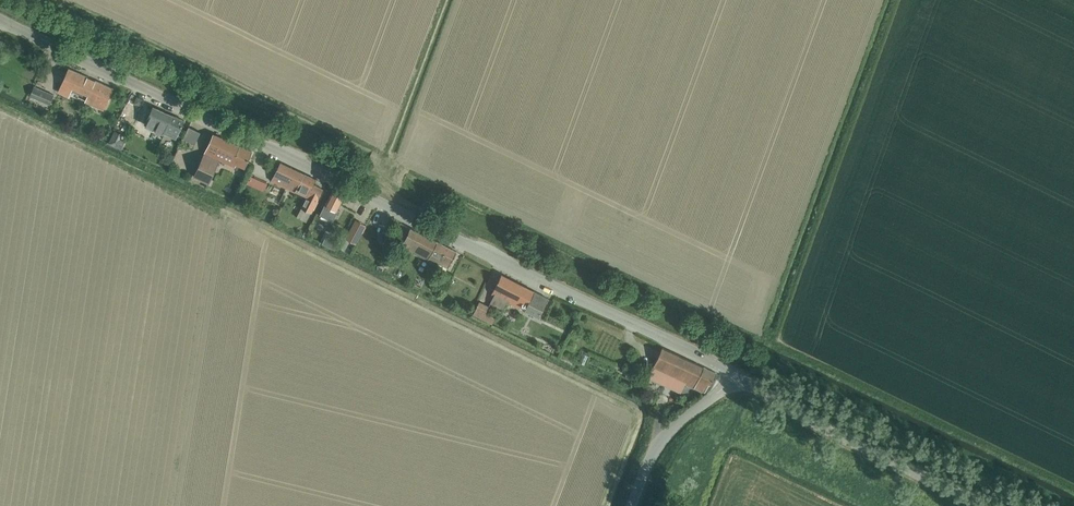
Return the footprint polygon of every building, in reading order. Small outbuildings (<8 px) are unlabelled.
[(69,68),(58,91),(69,96),(73,87),(88,94),(85,100),(104,109),(114,88),(69,68)] [(31,96),(49,104),(54,94),(35,86),(31,96)] [(136,98),(134,102),(140,105),(142,101),(143,99),(137,97),(136,98)] [(126,103),(123,109),(130,112),(133,106),(126,103)] [(153,106),(145,123),(161,131),(177,138),(185,120),(153,106)] [(189,126),(184,138),(196,143),(201,132),(189,126)] [(109,141),(109,143),(121,149),(122,147),(126,140),(121,138),(123,135),(123,134),(122,133),(115,130),(109,141)] [(194,176),(196,177),(209,183),(212,176),(220,160),(243,170),(252,151),(215,133),(194,176)] [(297,191),(307,196),(302,207),(312,211),(323,189),(313,184),(316,179),(281,162),(272,181),(296,193),(297,191)] [(285,191),(272,185),(268,194),(281,200),(285,191)] [(333,218),(345,196),(333,189),(321,212),(333,218)] [(356,219),(347,238),(356,243),(366,224),(356,219)] [(448,268),(457,251),(402,223),(396,236),(404,240),(401,246),(428,260),(429,258),(448,268)] [(335,237),(331,246),(335,248),(340,240),(335,237)] [(382,258),(378,265),(384,268),(385,266),(387,262),(388,262),(382,258)] [(539,317),(549,298),(502,274),(493,293),(495,294),(491,302),(505,309),(509,301),(539,317)] [(486,312),(483,319),(493,323),(496,317),(486,312)] [(656,361),(649,376),(681,392),(685,383),(705,393),(709,384),(711,385),(716,373),(663,347),(660,352),(656,361)]
